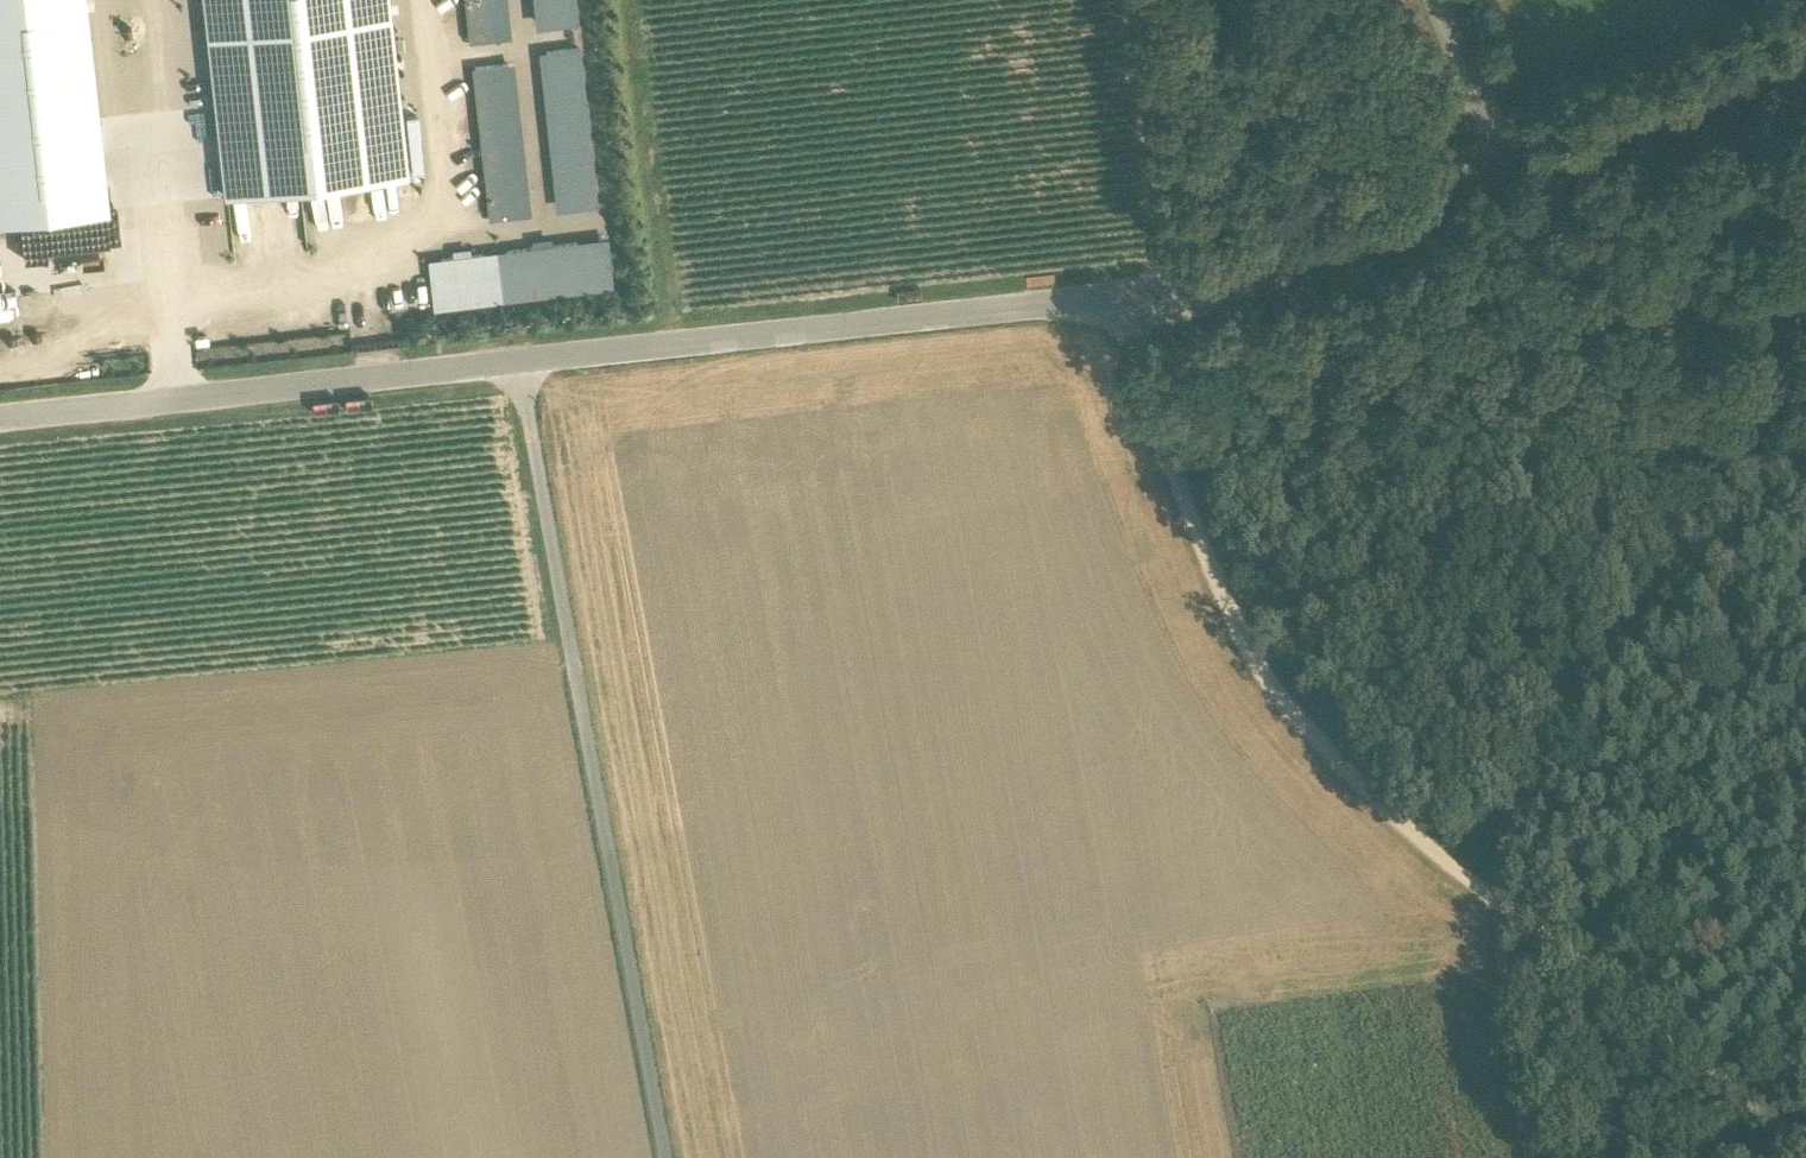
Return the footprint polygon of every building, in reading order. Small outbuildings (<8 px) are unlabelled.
[(107,207),(84,0),(0,0),(0,220),(107,207)] [(225,196),(407,175),(387,0),(203,0),(225,196)] [(468,39),(510,36),(507,0),(465,0),(468,39)] [(535,26),(576,23),(574,0),(532,0),(535,26)] [(585,46),(543,50),(556,211),(598,207),(585,46)] [(488,219),(531,216),(519,62),(476,65),(488,219)] [(434,306),(616,291),(611,238),(552,243),(552,244),(430,254),(434,306)]
